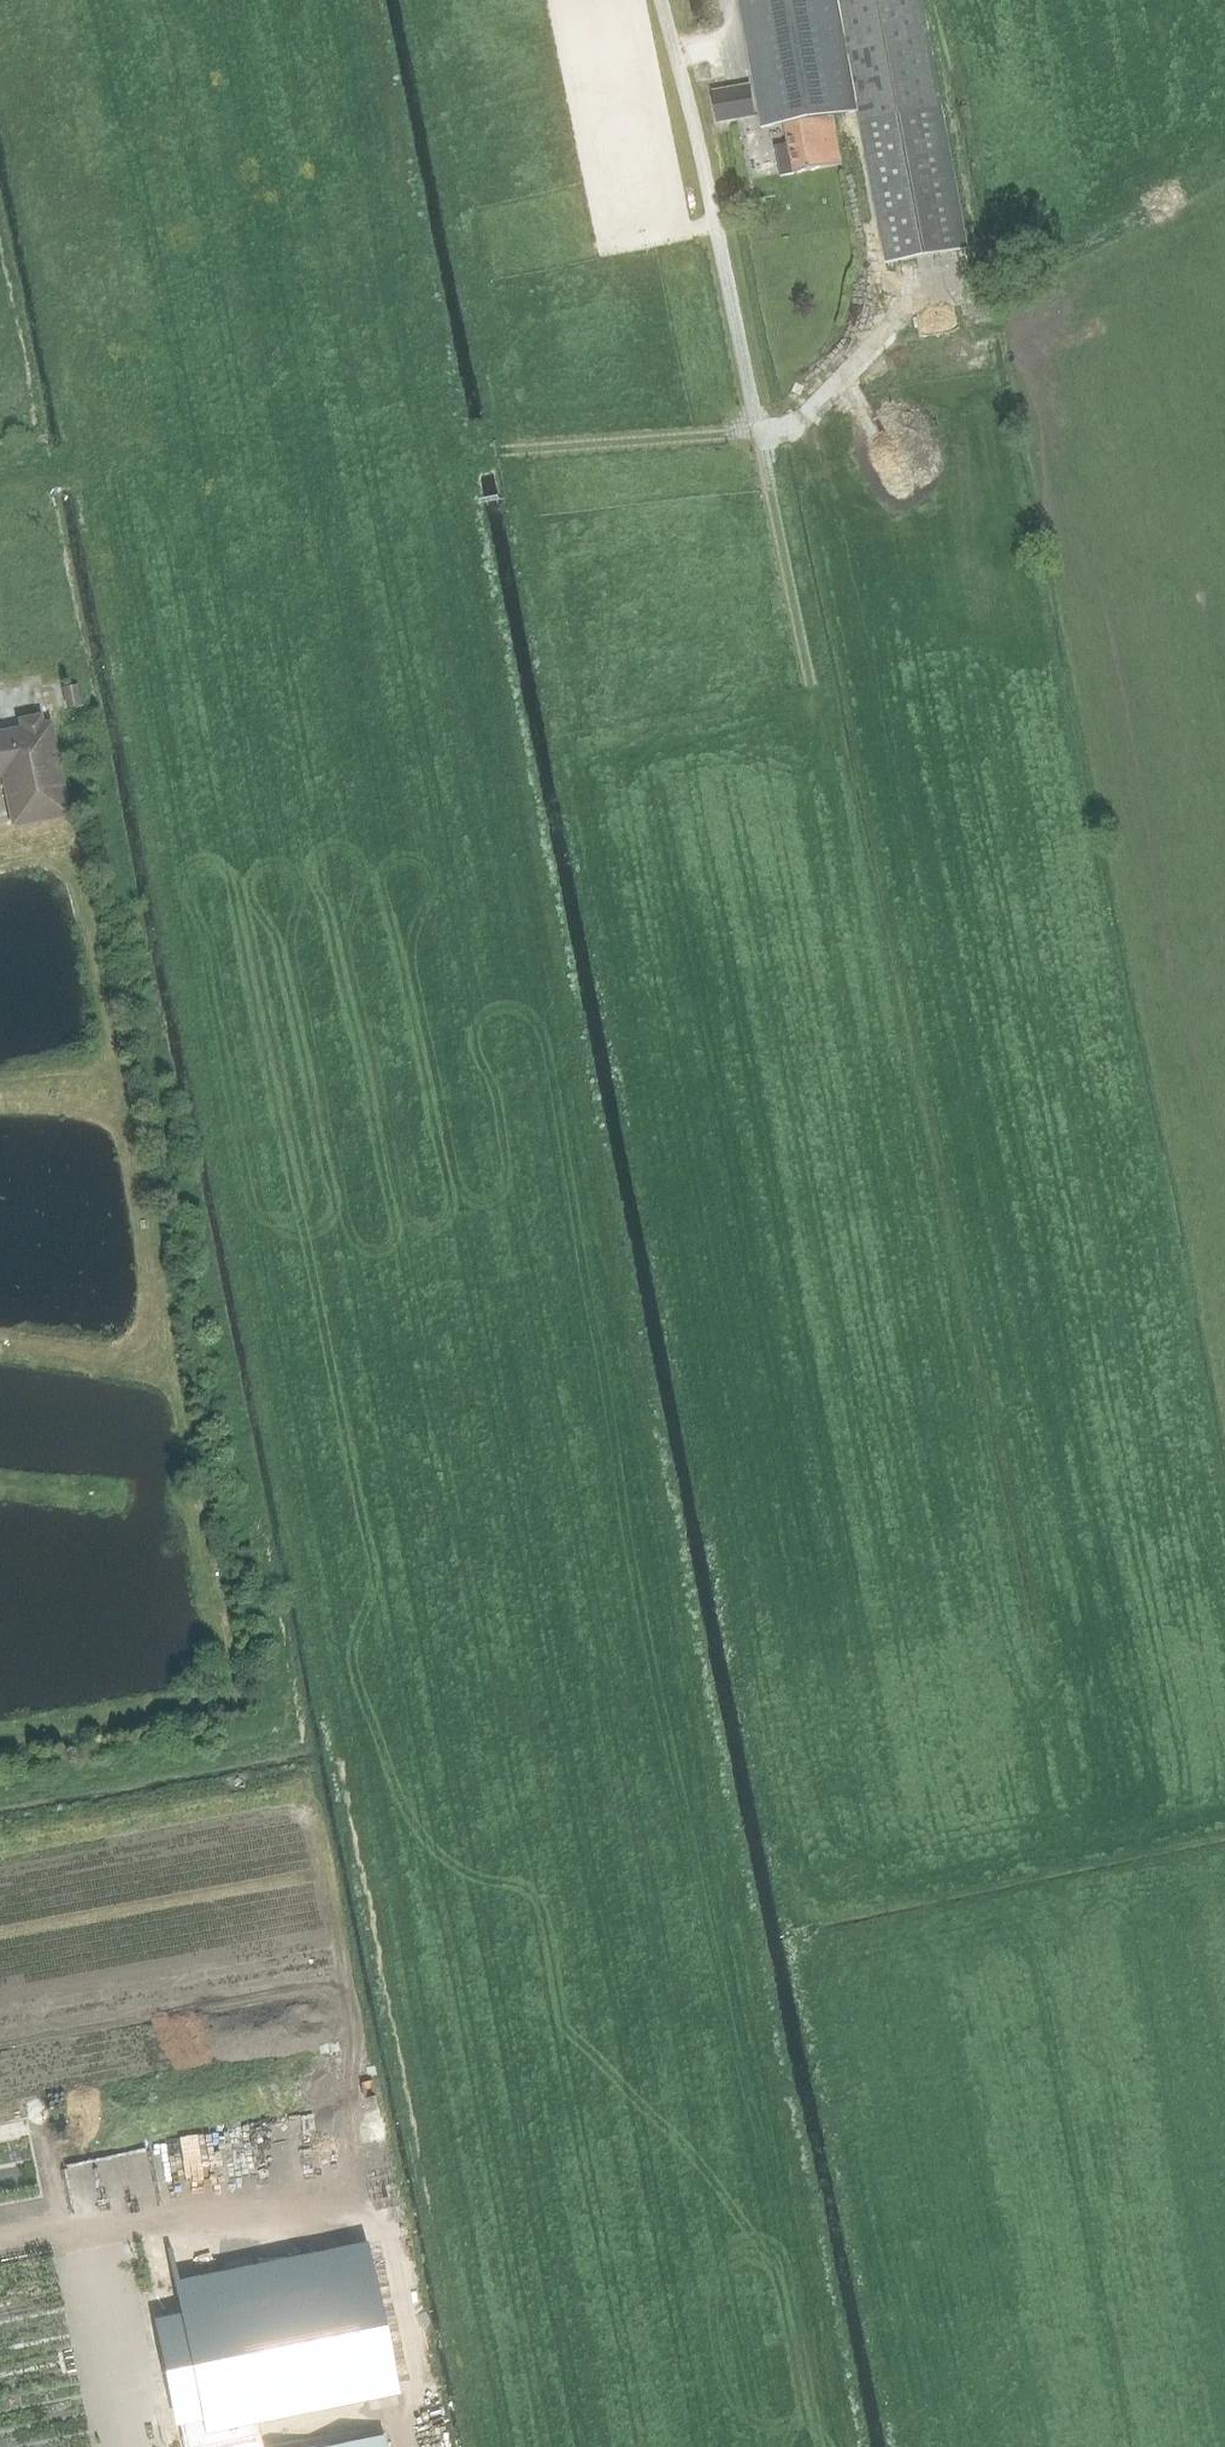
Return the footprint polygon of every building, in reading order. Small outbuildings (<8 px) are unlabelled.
[(837,0),(739,0),(762,129),(785,125),(831,116),(857,112),(837,0)] [(885,263),(968,248),(922,0),(837,0),(857,112),(885,263)] [(683,33),(695,80),(729,71),(718,25),(683,33)] [(754,116),(749,88),(711,94),(716,123),(754,116)] [(775,147),(780,176),(840,166),(831,116),(785,125),(788,144),(775,147)] [(0,734),(0,775),(3,775),(10,807),(63,796),(49,724),(0,734)] [(271,2261),(262,2219),(144,2244),(152,2286),(271,2261)] [(277,2306),(272,2271),(156,2287),(161,2322),(277,2306)] [(186,2441),(301,2419),(279,2307),(166,2329),(173,2366),(172,2366),(186,2441)] [(384,2436),(330,2446),(386,2446),(384,2436)]
